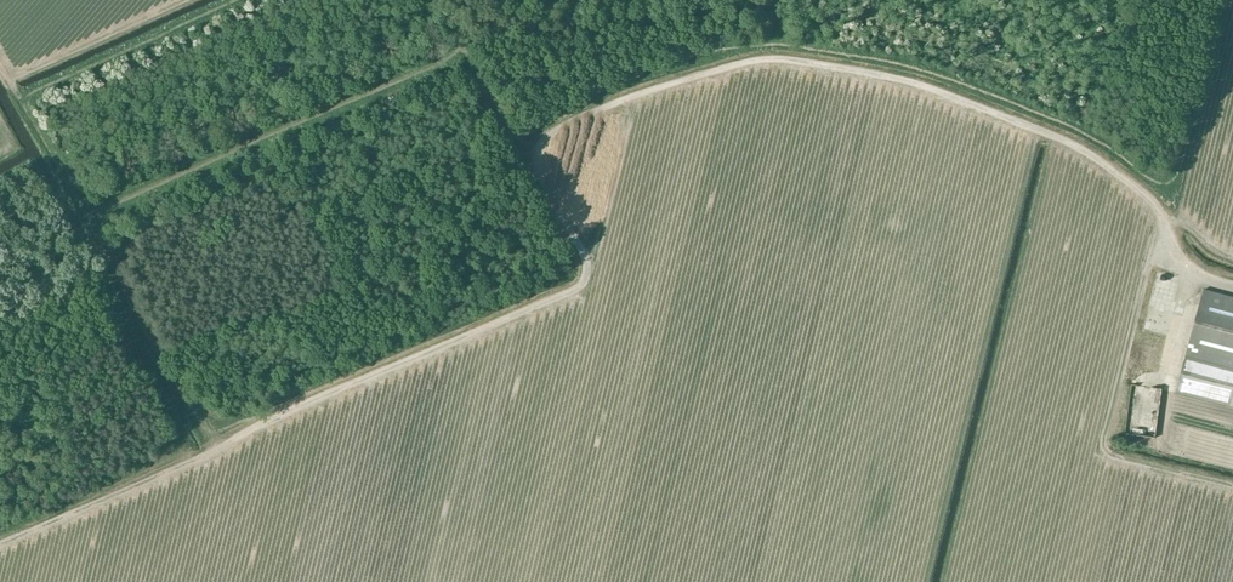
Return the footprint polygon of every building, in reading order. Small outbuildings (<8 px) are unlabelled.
[(1203,289),(1175,393),(1232,407),(1232,297),(1203,289)]
